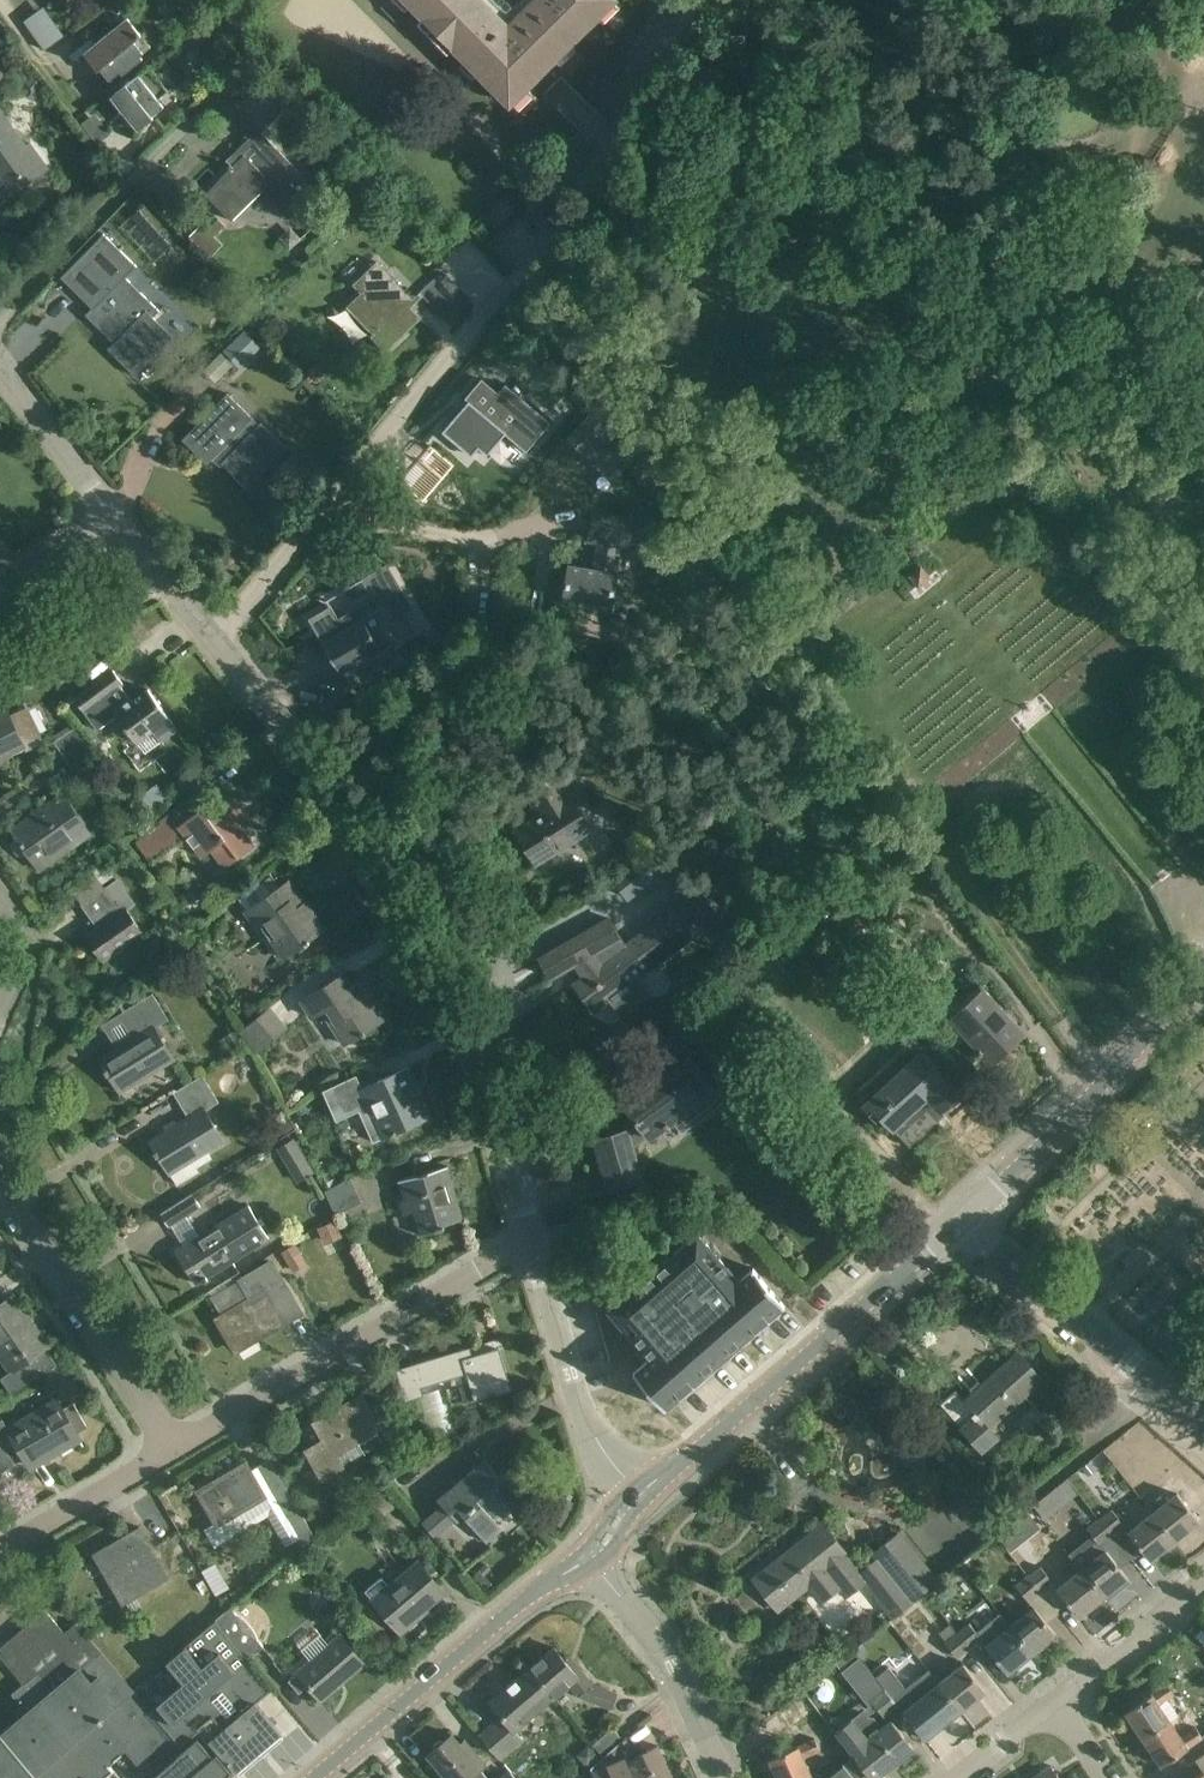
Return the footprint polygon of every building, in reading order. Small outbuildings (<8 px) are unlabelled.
[(407,11),(406,11),(408,10),(407,9),(412,4),(425,17),(418,23),(448,53),(454,47),(467,60),(462,65),(461,64),(460,65),(474,80),(475,79),(475,78),(480,73),(510,104),(513,102),(518,107),(517,107),(518,108),(535,92),(533,91),(533,92),(528,87),(556,59),(561,64),(560,65),(562,66),(578,50),(576,48),(576,49),(571,44),(599,16),(604,21),(604,22),(605,23),(621,7),(620,6),(619,6),(614,1),(616,0),(395,0),(407,11)] [(25,15),(42,47),(63,37),(46,4),(25,15)] [(120,11),(115,4),(107,10),(112,16),(120,11)] [(123,74),(143,58),(140,55),(151,46),(127,17),(84,52),(98,70),(100,68),(110,80),(120,71),(123,74)] [(232,55),(224,44),(212,54),(220,64),(232,55)] [(152,115),(164,106),(158,98),(168,91),(148,66),(111,96),(138,129),(142,126),(143,127),(146,127),(150,125),(151,122),(152,120),(154,118),(152,115)] [(30,142),(27,143),(0,106),(0,173),(9,185),(18,179),(23,185),(48,167),(30,142)] [(229,169),(205,194),(231,218),(262,190),(270,182),(285,198),(277,206),(288,217),(318,189),(275,146),(262,133),(258,129),(234,154),(240,160),(233,166),(231,164),(230,164),(227,167),(229,169)] [(372,199),(360,211),(371,222),(383,209),(372,199)] [(202,224),(189,237),(209,257),(222,244),(214,236),(224,226),(218,219),(207,230),(202,224)] [(104,234),(62,277),(94,308),(87,315),(115,343),(109,349),(135,374),(172,336),(152,317),(158,311),(126,279),(138,267),(104,234)] [(408,303),(413,299),(377,261),(353,284),(361,292),(346,307),(371,333),(370,335),(386,352),(422,318),(408,303)] [(439,274),(419,293),(446,321),(447,320),(457,311),(466,302),(456,292),(460,288),(447,274),(443,279),(439,274)] [(219,291),(205,277),(195,285),(209,300),(219,291)] [(245,330),(223,351),(234,363),(256,342),(245,330)] [(222,352),(203,371),(215,382),(234,364),(222,352)] [(527,452),(551,423),(505,386),(497,395),(481,383),(464,402),(466,405),(441,434),(470,459),(479,448),(486,454),(504,433),(527,452)] [(262,474),(287,448),(261,422),(259,424),(228,393),(183,439),(208,464),(217,455),(223,461),(222,463),(248,488),(257,478),(259,480),(263,475),(262,474)] [(570,439),(584,452),(582,454),(614,485),(637,460),(605,430),(591,417),(570,439)] [(569,565),(563,601),(587,605),(607,609),(613,610),(616,590),(621,591),(624,574),(613,572),(617,545),(629,546),(629,543),(633,519),(594,513),(590,540),(597,541),(592,568),(569,565)] [(705,593),(726,579),(705,547),(704,547),(683,561),(687,568),(705,593)] [(332,603),(309,616),(343,669),(346,667),(389,642),(419,625),(407,606),(414,602),(388,560),(365,574),(378,594),(339,616),(332,603)] [(908,574),(918,586),(931,575),(921,563),(908,574)] [(161,741),(178,728),(148,689),(133,700),(122,685),(123,683),(113,670),(75,698),(97,729),(117,714),(137,742),(153,730),(161,741)] [(45,742),(28,706),(10,715),(7,709),(0,713),(0,758),(24,746),(27,751),(45,742)] [(68,761),(92,744),(77,725),(54,742),(68,761)] [(92,744),(68,761),(76,772),(100,756),(92,744)] [(537,862),(557,849),(591,828),(553,764),(541,772),(521,785),(540,816),(517,830),(537,862)] [(152,787),(138,797),(151,814),(165,804),(152,787)] [(12,827),(11,828),(18,837),(15,841),(14,846),(16,850),(19,853),(24,854),(28,852),(40,870),(85,840),(77,829),(85,824),(63,793),(13,828),(12,827)] [(224,869),(236,859),(255,845),(242,827),(253,818),(236,796),(217,811),(210,818),(202,808),(195,813),(186,802),(160,821),(161,822),(136,841),(151,861),(182,837),(176,829),(179,827),(202,857),(211,850),(224,869)] [(91,868),(95,873),(102,882),(112,875),(102,860),(91,868)] [(136,904),(132,897),(118,878),(82,904),(93,920),(96,918),(101,925),(86,935),(104,960),(144,933),(128,910),(136,904)] [(280,887),(243,912),(256,930),(261,927),(283,958),(305,942),(306,944),(311,941),(310,939),(325,928),(306,901),(305,902),(289,880),(280,887)] [(583,931),(540,958),(551,978),(573,965),(579,962),(588,974),(582,978),(574,984),(595,1011),(596,1010),(608,1002),(620,1018),(652,994),(640,977),(673,953),(692,939),(691,938),(721,916),(699,886),(669,908),(645,925),(648,929),(627,945),(620,950),(615,944),(623,939),(609,914),(583,931)] [(725,916),(724,931),(739,932),(740,917),(725,916)] [(343,1045),(383,1020),(362,987),(354,993),(351,988),(355,986),(353,983),(351,984),(344,973),(300,1002),(311,1020),(322,1012),(343,1045)] [(1024,1034),(1008,1017),(984,990),(952,1021),(979,1050),(976,1053),(979,1056),(982,1053),(992,1064),(1024,1034)] [(175,1060),(156,1028),(169,1019),(153,993),(124,1011),(139,1035),(101,1059),(107,1069),(104,1070),(107,1075),(109,1074),(121,1092),(175,1060)] [(706,1002),(691,1014),(706,1033),(721,1021),(706,1002)] [(258,1053),(288,1029),(272,1008),(241,1033),(258,1053)] [(906,1046),(855,1094),(876,1118),(880,1115),(893,1129),(920,1104),(918,1101),(924,1096),(927,1098),(927,1097),(941,1112),(972,1082),(909,1014),(892,1030),(906,1046)] [(237,1029),(223,1038),(231,1052),(245,1043),(237,1029)] [(628,1130),(596,1139),(610,1190),(633,1183),(645,1179),(634,1145),(646,1135),(649,1138),(672,1119),(675,1117),(683,1127),(709,1107),(701,1096),(677,1066),(676,1064),(624,1104),(638,1122),(628,1130)] [(373,1141),(429,1116),(420,1095),(415,1097),(410,1087),(415,1085),(408,1068),(363,1088),(357,1074),(323,1090),(337,1121),(359,1110),(373,1141)] [(224,1142),(206,1111),(219,1102),(203,1075),(174,1093),(189,1117),(150,1141),(156,1150),(154,1152),(157,1157),(159,1155),(170,1173),(224,1142)] [(271,1122),(279,1136),(293,1127),(285,1114),(271,1122)] [(314,1172),(293,1137),(276,1148),(297,1182),(314,1172)] [(414,1212),(420,1235),(445,1228),(443,1222),(462,1216),(461,1215),(460,1215),(446,1167),(449,1167),(448,1166),(399,1180),(405,1200),(400,1202),(404,1215),(414,1212)] [(351,1178),(325,1191),(336,1214),(362,1202),(351,1178)] [(161,1213),(170,1226),(201,1206),(193,1193),(161,1213)] [(1048,1217),(1035,1204),(1028,1211),(1040,1224),(1048,1217)] [(176,1251),(196,1283),(269,1239),(249,1206),(176,1251)] [(333,1221),(317,1228),(323,1242),(342,1234),(336,1220),(333,1221)] [(703,1230),(609,1310),(646,1360),(628,1374),(659,1413),(791,1312),(755,1270),(744,1280),(703,1230)] [(295,1244),(282,1252),(294,1271),(307,1263),(295,1244)] [(249,1297),(217,1316),(236,1350),(273,1329),(274,1324),(280,1320),(286,1321),(301,1312),(270,1260),(238,1279),(249,1297)] [(48,1347),(35,1328),(31,1331),(26,1324),(30,1321),(13,1296),(0,1304),(0,1352),(12,1370),(1,1378),(13,1394),(57,1364),(46,1348),(48,1347)] [(475,1399),(511,1388),(499,1348),(470,1357),(468,1350),(470,1349),(470,1348),(398,1369),(405,1399),(423,1394),(420,1385),(467,1371),(475,1399)] [(987,1426),(1043,1379),(1018,1352),(982,1385),(978,1380),(970,1388),(972,1391),(964,1399),(956,1390),(941,1403),(982,1451),(997,1437),(987,1426)] [(325,1440),(308,1451),(323,1477),(342,1466),(335,1454),(381,1428),(387,1439),(400,1432),(380,1399),(367,1407),(368,1409),(359,1414),(352,1402),(315,1423),(325,1440)] [(17,1444),(30,1466),(59,1449),(56,1444),(75,1433),(83,1446),(84,1445),(77,1434),(88,1427),(74,1403),(63,1410),(58,1402),(9,1430),(17,1444)] [(0,1421),(0,1468),(1,1471),(14,1464),(6,1450),(17,1444),(9,1430),(3,1419),(0,1421)] [(907,1443),(907,1462),(926,1463),(927,1444),(907,1443)] [(425,1455),(420,1445),(407,1451),(412,1461),(425,1455)] [(1119,1468),(1129,1481),(1141,1471),(1131,1458),(1119,1468)] [(303,1545),(315,1535),(270,1459),(257,1466),(303,1545)] [(465,1516),(486,1542),(502,1528),(494,1518),(511,1504),(515,1509),(529,1497),(504,1467),(503,1468),(505,1470),(499,1475),(486,1459),(438,1498),(458,1522),(465,1516)] [(1170,1488),(1181,1476),(1167,1463),(1157,1474),(1170,1488)] [(246,1464),(199,1491),(218,1523),(265,1496),(246,1464)] [(1045,1520),(1067,1502),(1055,1488),(1033,1505),(1045,1520)] [(1153,1513),(1175,1540),(1199,1520),(1177,1493),(1153,1513)] [(1111,1508),(1099,1518),(1112,1534),(1124,1525),(1122,1523),(1118,1517),(1111,1508)] [(1150,1559),(1175,1540),(1153,1513),(1129,1532),(1150,1559)] [(1099,1518),(1087,1527),(1095,1537),(1100,1544),(1111,1535),(1112,1534),(1099,1518)] [(754,1580),(778,1609),(806,1587),(821,1605),(838,1590),(845,1598),(865,1584),(892,1618),(915,1600),(913,1597),(879,1555),(876,1558),(860,1572),(846,1554),(847,1553),(824,1524),(754,1580)] [(139,1526),(93,1554),(106,1575),(108,1574),(125,1603),(169,1578),(139,1526)] [(873,1554),(876,1558),(879,1555),(913,1597),(934,1580),(897,1534),(873,1554)] [(280,1564),(293,1553),(285,1543),(279,1547),(283,1552),(276,1559),(280,1564)] [(1106,1550),(1081,1570),(1103,1597),(1106,1595),(1109,1599),(1115,1595),(1119,1591),(1116,1587),(1128,1577),(1114,1560),(1106,1550)] [(381,1575),(364,1590),(373,1600),(401,1632),(418,1617),(416,1616),(445,1591),(419,1561),(390,1585),(381,1575)] [(1028,1574),(1041,1591),(1052,1582),(1039,1566),(1028,1574)] [(1079,1616),(1102,1597),(1081,1569),(1057,1589),(1079,1616)] [(1028,1601),(1041,1591),(1028,1574),(1015,1585),(1028,1601)] [(239,1600),(250,1591),(243,1583),(232,1592),(239,1600)] [(1032,1654),(1057,1634),(1035,1606),(1010,1626),(1032,1654)] [(230,1607),(216,1620),(249,1658),(263,1646),(258,1639),(257,1639),(257,1638),(257,1637),(256,1636),(256,1635),(255,1634),(255,1633),(254,1632),(254,1631),(253,1630),(253,1629),(252,1628),(251,1627),(251,1626),(250,1626),(249,1625),(249,1624),(248,1624),(248,1623),(247,1623),(247,1622),(246,1622),(245,1621),(245,1620),(244,1620),(244,1619),(243,1619),(242,1618),(241,1617),(240,1617),(239,1616),(238,1615),(237,1615),(236,1614),(230,1607)] [(78,1635),(72,1640),(46,1609),(0,1648),(0,1656),(23,1683),(12,1694),(20,1704),(87,1646),(78,1635)] [(968,1623),(957,1632),(969,1648),(981,1639),(985,1645),(1008,1673),(1032,1654),(1010,1626),(999,1613),(977,1631),(975,1633),(968,1623)] [(184,1683),(152,1710),(174,1736),(186,1726),(194,1736),(202,1729),(220,1750),(238,1771),(237,1770),(266,1746),(273,1740),(281,1733),(281,1734),(282,1733),(255,1701),(243,1711),(237,1704),(267,1679),(249,1658),(216,1620),(187,1645),(167,1662),(184,1683)] [(969,1648),(952,1626),(952,1627),(949,1624),(939,1632),(945,1640),(944,1641),(957,1658),(969,1648)] [(297,1673),(289,1680),(299,1692),(307,1684),(321,1700),(364,1663),(341,1636),(297,1673)] [(854,1649),(860,1656),(863,1661),(866,1659),(866,1644),(864,1641),(854,1649)] [(114,1771),(109,1765),(128,1749),(151,1777),(156,1773),(178,1755),(87,1646),(20,1704),(28,1712),(2,1734),(0,1732),(0,1777),(105,1777),(114,1771)] [(578,1694),(611,1708),(617,1693),(593,1684),(578,1666),(573,1670),(554,1647),(530,1667),(555,1697),(570,1685),(578,1694)] [(841,1671),(860,1656),(854,1649),(836,1663),(841,1671)] [(961,1710),(985,1691),(964,1664),(939,1683),(961,1710)] [(898,1706),(925,1739),(936,1730),(961,1710),(939,1683),(928,1669),(904,1687),(888,1666),(875,1676),(876,1677),(885,1688),(898,1706)] [(502,1715),(480,1734),(500,1759),(500,1760),(512,1750),(504,1740),(516,1730),(555,1697),(530,1667),(490,1701),(502,1715)] [(1168,1698),(1174,1694),(1167,1684),(1125,1711),(1144,1738),(1171,1720),(1179,1715),(1168,1698)] [(885,1688),(870,1700),(884,1717),(898,1706),(885,1688)] [(789,1716),(784,1721),(791,1729),(796,1724),(802,1730),(817,1717),(805,1703),(789,1716)] [(883,1728),(874,1716),(868,1715),(858,1723),(853,1717),(835,1733),(872,1777),(876,1777),(914,1748),(893,1720),(883,1728)] [(1144,1738),(1162,1765),(1203,1737),(1196,1727),(1182,1736),(1171,1720),(1144,1738)] [(593,1744),(603,1756),(622,1739),(612,1727),(593,1744)] [(235,1773),(233,1771),(235,1769),(237,1772),(238,1771),(220,1750),(202,1729),(194,1736),(175,1751),(178,1755),(156,1773),(160,1777),(230,1777),(235,1773)] [(428,1754),(449,1777),(489,1777),(480,1768),(486,1763),(464,1739),(460,1743),(452,1734),(443,1741),(439,1741),(433,1746),(433,1750),(428,1754)] [(813,1776),(804,1757),(821,1750),(815,1738),(769,1759),(778,1777),(808,1777),(813,1776)] [(591,1767),(595,1773),(593,1773),(595,1777),(672,1777),(658,1745),(633,1756),(625,1739),(623,1740),(591,1767)] [(581,1750),(581,1760),(588,1768),(600,1756),(589,1743),(581,1750)] [(867,1773),(853,1756),(825,1777),(860,1777),(867,1773)] [(1052,1766),(1033,1777),(1060,1777),(1052,1766)]
